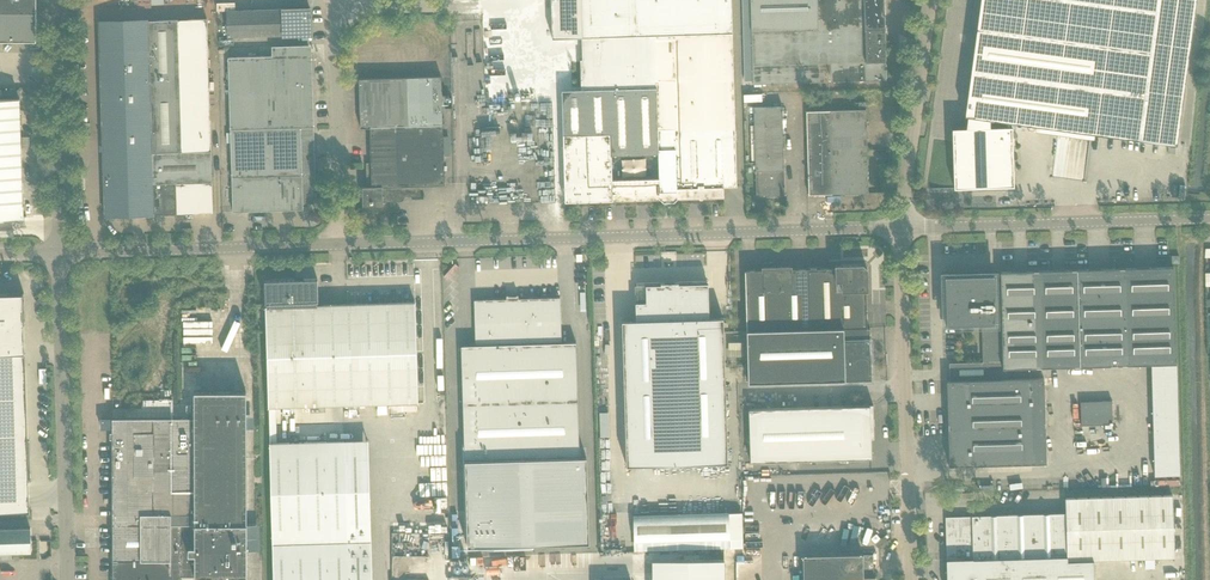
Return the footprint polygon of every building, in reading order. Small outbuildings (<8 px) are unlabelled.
[(36,41),(36,0),(0,0),(0,41),(36,41)] [(552,38),(581,37),(582,37),(600,37),(600,59),(582,59),(583,89),(576,90),(562,107),(565,202),(660,199),(660,198),(677,198),(724,197),(723,187),(737,187),(731,0),(551,0),(552,38)] [(753,84),(886,80),(885,48),(888,48),(888,41),(885,41),(884,0),(751,0),(753,84)] [(1196,0),(980,0),(964,116),(968,116),(966,127),(952,128),(954,188),(1006,186),(1006,184),(1013,183),(1012,126),(1009,126),(1009,122),(1069,130),(1091,133),(1176,144),(1196,0)] [(236,9),(236,1),(217,2),(217,9),(236,9)] [(226,11),(227,37),(311,34),(310,8),(226,11)] [(154,214),(213,212),(207,19),(99,22),(105,216),(154,214)] [(514,49),(493,49),(494,94),(515,94),(514,49)] [(303,204),(316,203),(311,55),(228,57),(233,212),(303,210),(303,204)] [(366,163),(367,187),(362,187),(362,208),(383,208),(383,202),(396,201),(396,197),(420,196),(420,186),(444,185),(441,76),(358,79),(360,128),(370,128),(371,163),(366,163)] [(23,218),(20,99),(0,99),(0,218),(23,218)] [(856,195),(856,193),(868,193),(866,102),(858,102),(859,110),(806,111),(808,195),(849,193),(849,195),(856,195)] [(748,106),(749,117),(753,117),(756,196),(785,195),(782,105),(748,106)] [(835,267),(808,268),(810,329),(867,327),(865,290),(868,290),(868,289),(867,269),(862,264),(842,265),(835,265),(835,267)] [(746,331),(810,329),(808,268),(791,269),(791,266),(790,266),(790,267),(763,267),(762,267),(762,270),(745,270),(746,331)] [(1176,363),(1173,266),(1000,271),(1000,274),(944,276),(946,325),(993,323),(994,362),(949,363),(949,380),(947,381),(949,465),(1046,463),(1044,378),(1004,379),(1003,368),(1176,363)] [(264,280),(265,303),(266,303),(266,306),(265,306),(268,407),(418,402),(415,302),(317,305),(316,301),(318,301),(317,278),(264,280)] [(660,284),(635,285),(636,320),(621,321),(626,465),(727,462),(723,318),(709,318),(708,281),(693,282),(693,283),(678,284),(678,282),(660,283),(660,284)] [(24,353),(23,323),(25,323),(24,320),(23,320),(23,315),(24,315),(24,312),(23,312),(23,303),(24,303),(24,301),(23,301),(23,295),(24,295),(24,292),(21,293),(21,294),(12,294),(12,293),(10,293),(10,294),(0,294),(0,354),(24,353)] [(475,345),(461,346),(464,461),(467,547),(589,543),(586,457),(579,457),(576,342),(562,343),(560,297),(518,299),(518,295),(516,295),(516,296),(508,296),(508,295),(506,295),(506,299),(474,300),(475,345)] [(183,307),(183,334),(213,334),(213,307),(183,307)] [(810,329),(746,331),(748,383),(871,379),(870,340),(867,340),(866,328),(870,328),(870,327),(867,327),(810,329)] [(112,579),(182,579),(182,578),(195,578),(246,578),(245,392),(194,392),(194,418),(101,418),(101,429),(112,429),(112,515),(117,515),(117,524),(112,524),(112,579)] [(1112,424),(1112,400),(1101,401),(1102,425),(1112,424)] [(1091,425),(1090,401),(1080,401),(1081,425),(1091,425)] [(873,419),(874,419),(874,418),(873,418),(873,404),(856,404),(856,406),(749,409),(750,462),(872,458),(871,438),(874,438),(874,426),(874,425),(873,425),(873,419)] [(1179,475),(1177,410),(1152,411),(1154,475),(1179,475)] [(347,540),(344,442),(269,444),(272,532),(272,543),(347,540)] [(962,517),(946,518),(947,537),(946,537),(947,579),(977,579),(977,559),(1067,556),(1067,560),(1174,556),(1172,495),(1065,498),(1065,513),(972,515),(972,516),(962,516),(962,517)] [(729,539),(728,512),(633,515),(634,542),(729,539)] [(31,552),(30,528),(18,529),(0,529),(0,553),(31,552)] [(347,541),(272,544),(273,579),(348,579),(347,541)] [(803,579),(875,579),(875,578),(873,578),(873,554),(863,554),(802,555),(803,579)] [(724,560),(652,560),(652,579),(724,579),(724,560)]
